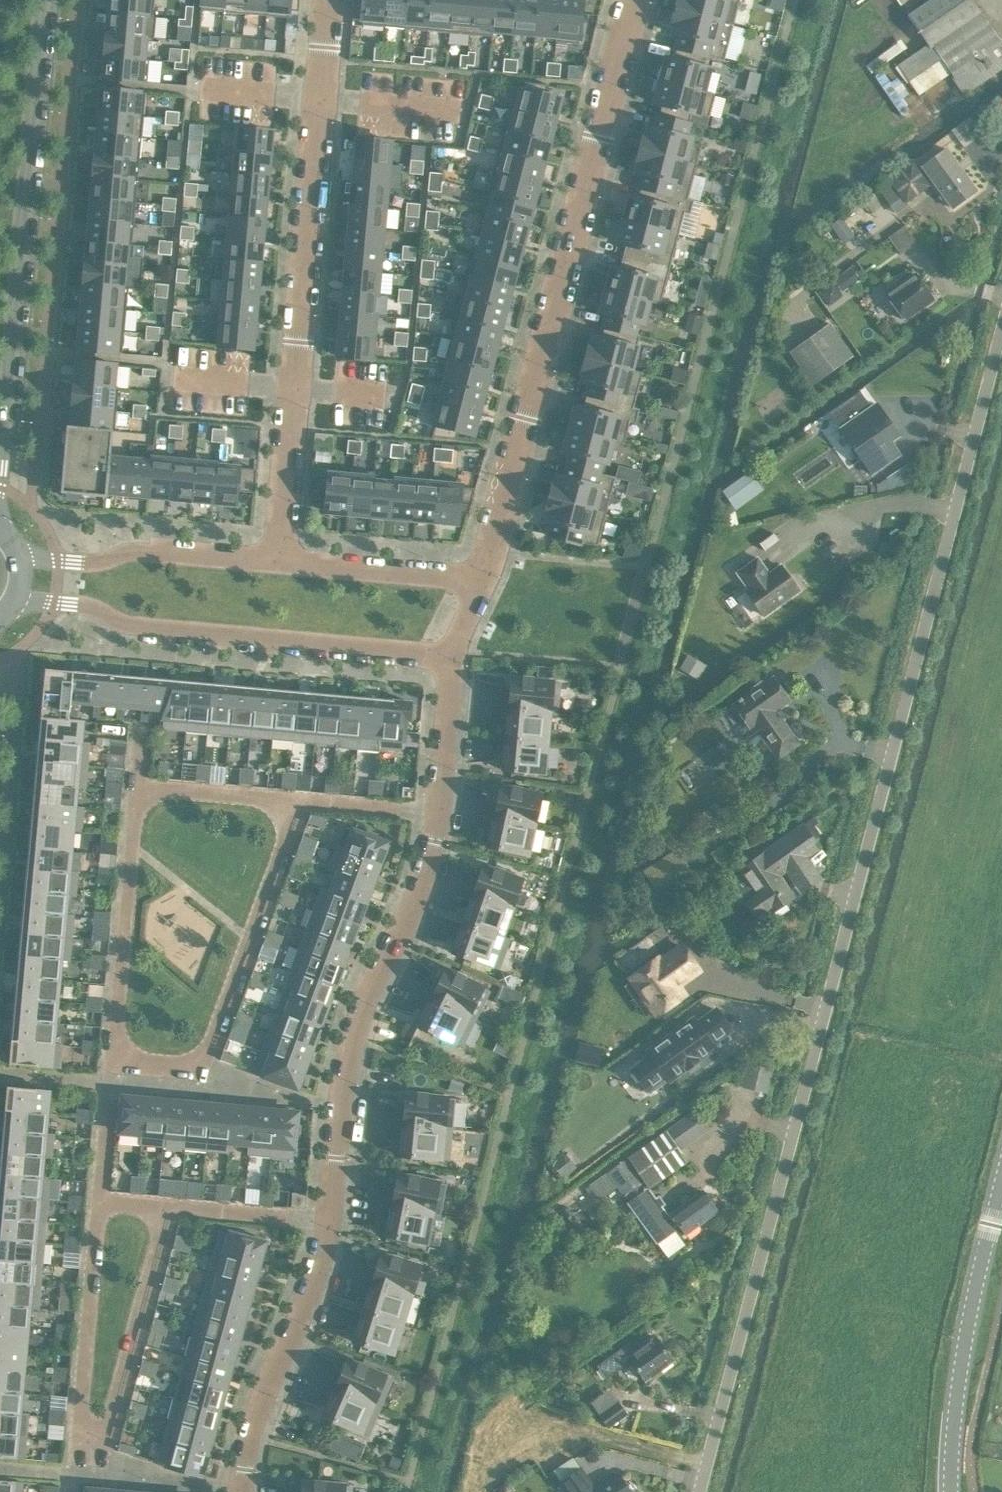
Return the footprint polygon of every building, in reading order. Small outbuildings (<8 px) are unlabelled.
[(109,13),(153,17),(154,0),(110,0),(109,13)] [(201,10),(223,12),(224,0),(202,0),(201,10)] [(223,12),(244,14),(246,0),(224,0),(223,12)] [(244,14),(266,16),(268,0),(246,0),(244,14)] [(266,16),(289,18),(289,11),(299,12),(300,0),(268,0),(266,16)] [(385,0),(354,0),(352,20),(362,21),(361,25),(383,27),(385,0)] [(407,0),(385,0),(383,27),(405,29),(407,0)] [(429,0),(407,0),(405,29),(426,31),(429,0)] [(451,0),(429,0),(426,31),(448,32),(451,0)] [(473,0),(451,0),(448,32),(470,34),(473,0)] [(494,0),(473,0),(470,34),(491,36),(494,0)] [(516,0),(494,0),(491,36),(492,36),(492,33),(513,35),(516,0)] [(538,0),(516,0),(513,35),(534,37),(538,0)] [(559,0),(538,0),(534,37),(555,39),(555,42),(556,42),(559,0)] [(582,0),(559,0),(556,42),(578,44),(582,0)] [(676,10),(733,25),(740,0),(679,0),(676,10)] [(971,0),(930,0),(908,16),(928,45),(899,65),(910,82),(915,78),(926,94),(950,76),(964,95),(1001,68),(1001,44),(971,0)] [(186,6),(184,19),(192,20),(193,7),(186,6)] [(676,10),(672,24),(675,25),(673,34),(680,36),(676,49),(706,56),(724,61),(725,57),(738,61),(747,29),(733,25),(676,10)] [(109,13),(107,35),(147,38),(154,39),(156,17),(153,17),(109,13)] [(191,27),(192,20),(184,19),(178,19),(178,26),(191,27)] [(107,35),(105,56),(149,60),(149,59),(146,58),(147,38),(107,35)] [(221,36),(220,48),(229,48),(230,37),(221,36)] [(211,38),(210,47),(218,47),(219,39),(211,38)] [(295,54),(296,38),(286,38),(284,53),(295,54)] [(253,39),(252,50),(262,51),(263,40),(253,39)] [(265,40),(264,51),(275,51),(276,41),(265,40)] [(431,62),(432,49),(425,48),(424,58),(424,61),(431,62)] [(188,63),(189,50),(182,49),(181,62),(188,63)] [(661,66),(658,79),(704,91),(709,69),(704,67),(706,56),(676,49),(674,59),(666,58),(665,63),(664,67),(661,66)] [(474,66),(475,52),(468,52),(468,56),(467,65),(474,66)] [(394,62),(394,55),(381,54),(380,61),(394,62)] [(467,65),(468,56),(460,55),(459,68),(467,69),(467,65)] [(105,56),(103,76),(103,78),(147,82),(149,60),(105,56)] [(424,61),(424,58),(411,56),(410,64),(423,65),(424,61)] [(510,73),(511,59),(504,59),(503,72),(510,73)] [(517,73),(518,60),(511,59),(510,73),(517,73)] [(187,70),(188,63),(181,62),(175,62),(174,69),(187,70)] [(553,76),(554,63),(547,62),(546,76),(553,76)] [(559,77),(561,64),(554,63),(553,76),(559,77)] [(658,79),(654,93),(657,94),(656,98),(655,104),(662,105),(659,117),(689,125),(692,113),(709,118),(715,94),(704,91),(658,79)] [(560,99),(546,95),(548,85),(524,82),(522,89),(515,87),(510,110),(516,112),(517,111),(555,121),(560,99)] [(102,89),(100,112),(143,116),(145,93),(102,89)] [(493,104),(494,97),(481,94),(479,101),(493,104)] [(491,111),(493,104),(479,101),(478,108),(491,111)] [(179,119),(179,112),(166,111),(165,118),(179,119)] [(549,141),(555,121),(517,111),(516,112),(511,131),(511,132),(549,141)] [(100,112),(98,133),(141,137),(143,116),(100,112)] [(643,136),(640,150),(697,164),(703,141),(686,137),(689,125),(659,117),(656,129),(648,127),(646,137),(643,136)] [(178,126),(179,119),(165,118),(165,125),(178,126)] [(236,128),(234,151),(270,154),(272,132),(236,128)] [(544,162),(549,141),(511,132),(511,131),(504,129),(499,151),(544,162)] [(98,133),(96,155),(139,159),(141,137),(98,133)] [(482,146),(483,139),(470,136),(468,143),(482,146)] [(357,139),(355,162),(391,165),(393,143),(357,139)] [(201,148),(202,141),(188,140),(188,147),(201,148)] [(480,153),(482,146),(468,143),(467,149),(480,153)] [(201,155),(201,148),(188,147),(187,154),(201,155)] [(976,190),(946,149),(922,167),(952,208),(976,190)] [(640,150),(636,163),(639,164),(636,173),(644,175),(641,186),(688,198),(697,164),(640,150)] [(234,151),(232,172),(268,175),(270,154),(234,151)] [(538,183),(544,162),(499,151),(493,172),(538,183)] [(179,162),(180,156),(167,154),(166,161),(179,162)] [(96,155),(94,176),(138,180),(139,159),(96,155)] [(423,168),(424,161),(410,160),(410,167),(423,168)] [(179,169),(179,162),(166,161),(165,168),(179,169)] [(355,162),(353,183),(389,186),(400,188),(402,166),(391,165),(355,162)] [(928,186),(912,163),(889,180),(893,185),(881,193),(890,206),(897,215),(908,206),(905,202),(928,186)] [(423,175),(423,168),(410,167),(409,174),(423,175)] [(232,172),(230,194),(266,197),(268,175),(232,172)] [(442,180),(443,173),(429,172),(429,179),(442,180)] [(533,204),(538,183),(493,172),(488,192),(533,204)] [(94,176),(92,198),(136,202),(138,180),(94,176)] [(441,192),(442,183),(442,180),(429,179),(428,182),(428,191),(441,192)] [(197,191),(198,184),(184,183),(184,190),(197,191)] [(353,183),(351,205),(387,208),(389,186),(353,183)] [(625,206),(622,219),(679,234),(684,213),(690,214),(694,200),(688,198),(641,186),(637,199),(630,197),(629,202),(628,206),(625,206)] [(197,198),(197,191),(184,190),(183,196),(197,198)] [(527,225),(533,204),(488,192),(482,213),(527,225)] [(230,194),(228,215),(264,218),(266,197),(230,194)] [(176,205),(176,198),(163,197),(162,204),(176,205)] [(92,198),(90,219),(134,223),(136,202),(92,198)] [(419,211),(420,204),(406,203),(406,210),(419,211)] [(175,212),(176,205),(162,204),(161,211),(175,212)] [(351,205),(349,226),(385,229),(387,208),(351,205)] [(419,218),(419,211),(406,210),(405,217),(419,218)] [(439,221),(439,212),(426,211),(425,220),(425,223),(438,224),(439,221)] [(522,246),(527,225),(482,213),(477,235),(480,236),(481,235),(522,246)] [(228,215),(226,237),(262,240),(264,218),(228,215)] [(90,219),(88,241),(132,245),(134,223),(90,219)] [(622,219),(618,233),(621,233),(620,237),(618,243),(626,245),(622,258),(652,265),(669,270),(679,234),(622,219)] [(438,231),(438,224),(425,223),(424,230),(438,231)] [(193,234),(194,227),(181,225),(180,232),(193,234)] [(349,226),(347,248),(383,251),(385,229),(349,226)] [(846,226),(835,234),(842,244),(853,236),(846,226)] [(193,241),(193,234),(180,232),(179,239),(193,241)] [(517,267),(522,246),(481,235),(480,236),(475,255),(475,256),(517,267)] [(226,237),(224,258),(260,261),(261,244),(262,240),(226,237)] [(172,249),(172,242),(159,240),(158,247),(172,249)] [(88,241),(86,262),(142,267),(144,246),(132,245),(88,241)] [(415,254),(416,247),(403,246),(402,253),(415,254)] [(171,255),(172,249),(158,247),(158,254),(171,255)] [(347,248),(346,269),(381,273),(383,251),(347,248)] [(415,261),(415,254),(402,253),(401,260),(415,261)] [(511,288),(517,267),(475,256),(475,255),(472,254),(466,276),(511,288)] [(224,258),(222,280),(258,283),(260,261),(224,258)] [(607,275),(603,289),(643,299),(660,304),(666,281),(669,270),(652,265),(622,258),(619,269),(612,267),(611,272),(610,276),(607,275)] [(434,268),(435,261),(421,259),(421,267),(434,268)] [(86,262),(84,284),(128,288),(140,289),(142,267),(86,262)] [(433,280),(434,270),(434,268),(421,267),(420,269),(420,279),(433,280)] [(190,277),(190,270),(177,268),(176,275),(190,277)] [(850,268),(832,280),(841,293),(859,280),(850,268)] [(346,269),(344,291),(379,294),(381,273),(346,269)] [(933,299),(915,274),(886,295),(903,320),(933,299)] [(189,284),(190,277),(176,275),(175,282),(189,284)] [(506,309),(511,288),(466,276),(461,297),(506,309)] [(211,279),(210,300),(220,301),(256,304),(258,283),(222,280),(211,279)] [(168,291),(168,284),(155,283),(154,290),(168,291)] [(833,283),(819,292),(828,305),(842,296),(833,283)] [(84,284),(82,305),(126,309),(128,288),(84,284)] [(411,297),(412,290),(399,289),(398,296),(411,297)] [(603,289),(600,302),(602,303),(601,307),(600,312),(607,314),(604,325),(634,333),(643,299),(603,289)] [(167,298),(168,291),(154,290),(154,297),(167,298)] [(344,291),(342,312),(377,316),(377,315),(374,314),(375,299),(376,295),(379,295),(379,294),(344,291)] [(411,304),(411,297),(398,296),(397,303),(411,304)] [(500,330),(506,309),(461,297),(455,318),(500,330)] [(220,301),(219,323),(254,326),(256,304),(220,301)] [(430,311),(431,304),(417,303),(417,310),(430,311)] [(82,305),(80,327),(124,331),(126,309),(82,305)] [(430,318),(430,311),(417,310),(416,317),(430,318)] [(186,320),(186,313),(173,311),(172,318),(186,320)] [(342,312),(340,334),(375,337),(377,316),(342,312)] [(185,327),(186,320),(172,318),(172,325),(185,327)] [(495,350),(500,330),(455,318),(450,339),(495,350)] [(219,323),(216,345),(252,348),(254,326),(219,323)] [(853,356),(829,323),(789,351),(813,385),(853,356)] [(589,345),(586,358),(631,369),(640,335),(634,333),(604,325),(601,338),(594,336),(591,346),(589,345)] [(159,334),(160,327),(147,326),(146,333),(159,334)] [(80,327),(78,349),(118,353),(122,353),(124,331),(80,327)] [(408,340),(408,333),(395,332),(394,339),(408,340)] [(159,341),(159,334),(146,333),(145,340),(159,341)] [(340,334),(338,356),(373,359),(375,337),(340,334)] [(407,347),(408,340),(394,339),(393,346),(407,347)] [(489,371),(495,350),(450,339),(444,360),(448,361),(489,371)] [(426,355),(427,348),(414,347),(413,354),(426,355)] [(426,362),(426,355),(413,354),(412,361),(426,362)] [(586,358),(582,372),(584,373),(582,382),(589,384),(586,395),(633,407),(642,373),(631,369),(586,358)] [(484,392),(489,371),(448,361),(442,381),(484,392)] [(77,362),(75,383),(115,387),(117,365),(77,362)] [(155,376),(156,369),(142,368),(142,375),(155,376)] [(479,413),(484,392),(442,381),(437,402),(479,413)] [(73,405),(73,406),(117,410),(117,409),(119,387),(115,387),(75,383),(73,405)] [(422,398),(425,387),(412,383),(409,395),(422,398)] [(420,405),(422,398),(409,395),(407,402),(420,405)] [(571,415),(567,429),(612,441),(624,444),(630,422),(635,423),(639,409),(633,407),(586,395),(583,408),(576,406),(574,412),(573,415),(571,415)] [(473,435),(479,413),(437,402),(431,424),(435,425),(432,437),(456,439),(458,431),(473,435)] [(891,441),(899,435),(876,403),(844,426),(865,457),(862,460),(871,474),(899,454),(891,441)] [(146,412),(147,405),(133,404),(132,411),(146,412)] [(73,406),(71,426),(115,430),(115,428),(128,429),(129,413),(117,412),(117,410),(73,406)] [(145,419),(146,412),(132,411),(132,418),(145,419)] [(175,439),(176,425),(169,425),(168,438),(175,439)] [(182,439),(183,426),(176,425),(175,439),(182,439)] [(65,448),(61,493),(66,493),(80,495),(81,495),(105,497),(106,497),(107,492),(129,494),(144,496),(145,496),(149,452),(140,451),(140,458),(129,457),(110,456),(112,431),(115,431),(115,430),(71,426),(67,426),(66,430),(65,445),(65,448)] [(218,442),(219,429),(212,428),(211,442),(218,442)] [(225,443),(226,430),(219,429),(218,442),(225,443)] [(567,429),(564,442),(566,442),(565,446),(564,452),(571,454),(568,465),(598,473),(601,462),(607,463),(612,441),(567,429)] [(331,450),(332,435),(315,434),(314,448),(331,450)] [(354,454),(355,441),(348,440),(347,453),(354,454)] [(361,455),(362,441),(355,441),(354,454),(361,455)] [(397,458),(398,445),(391,444),(390,457),(397,458)] [(404,459),(405,445),(398,445),(397,458),(404,459)] [(434,448),(433,461),(438,462),(445,462),(446,449),(439,448),(434,448)] [(446,449),(445,462),(452,463),(453,450),(446,449)] [(149,452),(145,496),(169,498),(170,498),(174,454),(173,454),(149,452)] [(174,454),(170,498),(192,500),(196,460),(196,456),(180,455),(174,454)] [(196,460),(192,500),(213,502),(216,462),(196,460)] [(216,462),(213,502),(214,502),(235,504),(236,491),(252,493),(254,493),(257,469),(217,465),(217,462),(216,462)] [(553,484),(549,498),(606,513),(615,477),(598,473),(568,465),(565,477),(558,476),(555,485),(553,484)] [(348,514),(352,470),(351,470),(351,473),(330,471),(326,512),(348,514)] [(369,516),(374,472),(352,470),(348,514),(369,516)] [(391,518),(395,474),(394,474),(394,481),(374,479),(375,472),(374,472),(369,516),(391,518)] [(415,520),(419,476),(395,474),(391,518),(415,520)] [(438,522),(442,478),(419,476),(415,520),(438,522)] [(468,511),(475,488),(460,487),(461,480),(442,478),(438,522),(457,524),(458,510),(468,511)] [(549,498),(546,511),(548,512),(546,522),(553,523),(550,536),(580,544),(597,546),(606,513),(549,498)] [(798,590),(781,566),(769,574),(757,558),(736,573),(748,589),(746,591),(763,615),(798,590)] [(687,657),(680,669),(697,679),(704,667),(687,657)] [(45,669),(43,693),(71,696),(73,672),(45,669)] [(71,696),(70,701),(94,703),(97,674),(73,672),(71,696)] [(97,674),(94,703),(102,704),(118,705),(120,676),(104,674),(97,674)] [(120,676),(118,705),(133,706),(142,707),(144,678),(136,677),(120,676)] [(799,744),(775,711),(789,701),(772,677),(763,683),(761,680),(749,689),(752,692),(741,699),(740,697),(737,700),(738,701),(733,705),(747,724),(739,730),(751,748),(763,739),(777,759),(799,744)] [(144,678),(142,707),(164,709),(167,680),(144,678)] [(556,714),(559,683),(511,678),(509,709),(548,714),(556,714)] [(164,718),(163,728),(184,730),(189,682),(187,682),(177,681),(177,683),(169,683),(169,680),(167,680),(164,709),(164,718)] [(189,682),(184,730),(206,732),(210,686),(203,686),(203,683),(189,682)] [(210,686),(206,732),(228,734),(232,686),(220,685),(219,687),(212,686),(212,684),(210,684),(210,686)] [(232,686),(228,734),(249,736),(253,688),(241,687),(241,689),(234,688),(234,686),(232,686)] [(253,688),(249,736),(271,737),(275,690),(263,689),(263,691),(255,690),(255,688),(253,688)] [(275,690),(271,737),(293,739),(297,692),(284,691),(284,693),(277,692),(277,690),(275,690)] [(297,692),(293,739),(314,741),(319,694),(306,693),(306,695),(298,694),(298,692),(297,692)] [(43,693),(41,717),(69,720),(70,701),(71,696),(43,693)] [(319,694),(314,741),(336,743),(340,696),(339,696),(339,698),(332,697),(332,695),(319,694)] [(336,743),(336,747),(357,749),(362,698),(349,697),(349,699),(341,698),(341,696),(340,696),(336,743)] [(362,698),(357,749),(379,751),(379,747),(384,700),(370,699),(370,701),(363,700),(363,698),(362,698)] [(384,700),(379,747),(402,749),(402,746),(404,731),(405,720),(409,720),(411,702),(392,701),(392,703),(384,702),(384,700)] [(546,744),(548,714),(509,709),(506,739),(546,744)] [(40,727),(38,740),(79,743),(81,720),(69,720),(41,717),(40,719),(45,720),(44,727),(40,727)] [(126,748),(127,741),(111,739),(110,746),(126,748)] [(543,773),(546,744),(506,739),(503,770),(543,773)] [(37,760),(37,761),(86,766),(88,744),(79,743),(38,740),(37,752),(42,753),(41,760),(37,760)] [(126,755),(126,748),(110,746),(110,753),(126,755)] [(35,781),(35,783),(75,786),(84,787),(86,766),(37,761),(35,774),(40,774),(39,782),(35,781)] [(167,779),(168,763),(159,762),(158,778),(167,779)] [(202,782),(204,766),(197,766),(195,782),(202,782)] [(209,783),(211,767),(204,766),(202,782),(209,783)] [(245,786),(247,770),(240,769),(238,786),(245,786)] [(252,787),(254,771),(247,770),(245,786),(252,787)] [(288,790),(289,774),(282,773),(281,789),(288,790)] [(295,791),(297,775),(289,774),(288,790),(295,791)] [(331,794),(333,777),(326,777),(324,793),(331,794)] [(339,794),(340,778),(333,777),(331,794),(339,794)] [(375,798),(376,781),(369,781),(367,797),(375,798)] [(382,798),(383,782),(376,781),(375,798),(382,798)] [(122,791),(123,784),(107,782),(106,789),(122,791)] [(33,803),(33,804),(73,808),(75,786),(35,783),(34,795),(33,795),(38,796),(37,803),(33,803)] [(533,825),(540,794),(501,786),(494,816),(533,825)] [(414,801),(416,788),(402,787),(401,800),(414,801)] [(122,798),(122,791),(106,789),(106,796),(122,798)] [(33,804),(31,817),(36,817),(35,826),(71,829),(81,830),(82,809),(73,808),(33,804)] [(322,828),(325,820),(310,814),(307,822),(322,828)] [(527,855),(533,825),(494,816),(488,847),(527,855)] [(118,834),(119,827),(103,825),(102,832),(118,834)] [(785,872),(807,856),(819,848),(803,825),(740,869),(742,873),(730,881),(755,917),(768,908),(771,912),(793,897),(778,876),(785,872)] [(69,851),(71,829),(35,826),(35,834),(30,834),(29,847),(69,851)] [(380,863),(387,843),(376,838),(378,834),(367,830),(365,834),(345,827),(337,848),(380,863)] [(118,841),(118,834),(102,832),(102,839),(118,841)] [(67,872),(69,851),(29,847),(28,860),(32,860),(32,868),(27,867),(27,869),(67,872)] [(372,883),(379,866),(380,863),(337,848),(329,869),(342,873),(372,883)] [(310,862),(312,855),(297,849),(295,856),(310,862)] [(675,852),(645,871),(661,896),(691,877),(675,852)] [(307,869),(310,862),(295,856),(292,863),(307,869)] [(511,907),(521,879),(483,866),(473,895),(511,907)] [(115,877),(115,869),(99,868),(99,875),(115,877)] [(75,895),(77,873),(67,872),(27,869),(26,881),(30,882),(30,889),(25,889),(25,890),(65,894),(75,895)] [(365,904),(371,886),(372,883),(342,873),(334,894),(365,904)] [(114,884),(115,877),(99,875),(98,882),(114,884)] [(357,924),(364,906),(365,904),(334,894),(322,889),(314,909),(327,914),(357,924)] [(63,915),(65,894),(25,890),(24,903),(28,903),(28,912),(63,915)] [(295,902),(297,895),(282,890),(280,897),(295,902)] [(501,936),(511,907),(473,895),(463,924),(501,936)] [(292,909),(295,902),(280,897),(277,903),(292,909)] [(111,920),(111,912),(95,911),(95,918),(111,920)] [(71,938),(73,916),(63,915),(28,912),(27,921),(22,920),(21,933),(71,938)] [(350,944),(356,926),(357,924),(327,914),(320,934),(350,944)] [(110,927),(111,920),(95,918),(94,925),(110,927)] [(498,969),(509,938),(501,936),(463,924),(453,953),(498,969)] [(280,943),(283,936),(267,930),(265,937),(280,943)] [(342,964),(349,947),(350,944),(320,934),(307,930),(299,950),(342,964)] [(69,959),(71,938),(21,933),(20,946),(24,946),(24,954),(19,953),(19,955),(59,958),(69,959)] [(277,950),(280,943),(265,937),(262,944),(277,950)] [(676,985),(698,969),(682,946),(660,962),(657,958),(631,977),(657,1014),(684,995),(676,985)] [(335,985),(341,967),(342,964),(299,950),(292,970),(305,975),(335,985)] [(107,963),(107,956),(91,954),(91,961),(107,963)] [(57,980),(59,958),(19,955),(18,967),(23,968),(22,976),(57,980)] [(106,970),(107,963),(91,961),(90,968),(106,970)] [(475,1018),(488,990),(445,969),(432,997),(475,1018)] [(265,983),(268,976),(252,971),(250,978),(265,983)] [(507,984),(510,974),(501,971),(497,981),(507,984)] [(327,1005),(334,987),(335,985),(305,975),(297,995),(327,1005)] [(55,1001),(57,980),(22,976),(21,985),(16,985),(15,998),(55,1001)] [(263,990),(265,983),(250,978),(247,984),(263,990)] [(320,1025),(326,1007),(327,1005),(297,995),(284,990),(277,1011),(290,1015),(320,1025)] [(516,992),(512,1002),(521,1005),(524,995),(516,992)] [(103,1005),(104,998),(81,996),(80,1003),(87,1003),(87,1004),(103,1005)] [(461,1046),(475,1018),(432,997),(418,1025),(461,1046)] [(53,1023),(55,1001),(15,998),(14,1010),(19,1011),(18,1018),(13,1018),(13,1019),(53,1023)] [(102,1013),(103,1005),(87,1004),(86,1011),(102,1013)] [(697,1060),(714,1047),(711,1043),(730,1029),(716,1009),(697,1023),(694,1019),(648,1052),(649,1052),(634,1063),(637,1066),(632,1070),(646,1089),(665,1075),(669,1080),(686,1067),(686,1068),(697,1060)] [(250,1024),(253,1017),(237,1011),(235,1018),(250,1024)] [(312,1046),(319,1028),(320,1025),(290,1015),(282,1036),(312,1046)] [(248,1030),(250,1024),(235,1018),(232,1025),(248,1030)] [(52,1044),(53,1023),(13,1019),(12,1032),(17,1032),(16,1040),(11,1039),(11,1041),(52,1044)] [(305,1067),(311,1048),(312,1046),(282,1036),(270,1031),(262,1051),(305,1067)] [(99,1049),(100,1041),(83,1040),(83,1047),(99,1049)] [(59,1068),(61,1045),(52,1044),(11,1041),(9,1064),(59,1068)] [(98,1056),(99,1049),(83,1047),(82,1054),(98,1056)] [(297,1088),(305,1067),(262,1051),(254,1072),(297,1088)] [(235,1065),(238,1058),(223,1052),(220,1059),(235,1065)] [(766,1093),(771,1069),(748,1064),(742,1087),(766,1093)] [(7,1086),(5,1108),(46,1112),(47,1091),(48,1090),(7,1086)] [(451,1129),(454,1098),(406,1094),(403,1125),(451,1129)] [(142,1134),(145,1098),(123,1096),(120,1132),(142,1134)] [(163,1146),(168,1101),(145,1098),(142,1134),(141,1144),(163,1146)] [(184,1148),(189,1102),(168,1101),(163,1146),(184,1148)] [(206,1149),(211,1104),(189,1102),(184,1148),(206,1149)] [(227,1151),(228,1142),(232,1106),(211,1104),(206,1149),(227,1151)] [(250,1144),(254,1108),(232,1106),(228,1142),(250,1144)] [(4,1117),(3,1129),(44,1133),(46,1112),(5,1108),(5,1110),(10,1110),(9,1118),(4,1117)] [(93,1117),(94,1110),(77,1108),(77,1116),(93,1117)] [(270,1155),(274,1110),(254,1108),(250,1144),(249,1153),(270,1155)] [(300,1137),(302,1124),(296,1124),(297,1112),(274,1110),(270,1155),(293,1157),(295,1136),(300,1137)] [(648,1187),(687,1161),(677,1147),(707,1126),(695,1110),(590,1185),(600,1199),(617,1187),(623,1195),(624,1194),(629,1201),(628,1202),(656,1243),(672,1231),(671,1229),(677,1224),(684,1234),(716,1210),(702,1191),(668,1216),(662,1207),(665,1205),(658,1195),(655,1197),(648,1187)] [(92,1124),(93,1117),(77,1116),(76,1123),(92,1124)] [(448,1160),(451,1129),(403,1125),(400,1156),(448,1160)] [(1,1151),(1,1152),(42,1156),(51,1156),(53,1133),(44,1133),(3,1129),(2,1143),(7,1144),(6,1151),(1,1151)] [(89,1160),(90,1153),(74,1151),(73,1158),(89,1160)] [(40,1177),(42,1156),(1,1152),(0,1163),(0,1165),(5,1165),(4,1173),(0,1172),(0,1173),(40,1177)] [(575,1166),(565,1153),(551,1164),(561,1176),(575,1166)] [(88,1167),(89,1160),(73,1158),(72,1166),(88,1167)] [(47,1200),(49,1178),(40,1177),(0,1173),(0,1187),(3,1187),(2,1194),(0,1194),(0,1195),(47,1200)] [(439,1215),(445,1184),(398,1174),(392,1205),(431,1214),(439,1215)] [(137,1193),(138,1177),(131,1177),(130,1193),(137,1193)] [(144,1194),(146,1178),(138,1177),(137,1193),(144,1194)] [(180,1197),(181,1181),(174,1181),(173,1197),(180,1197)] [(187,1198),(189,1182),(181,1181),(180,1197),(187,1198)] [(223,1201),(224,1185),(217,1185),(215,1201),(223,1201)] [(230,1202),(231,1186),(224,1185),(223,1201),(230,1202)] [(266,1205),(267,1189),(260,1189),(259,1205),(266,1205)] [(273,1206),(274,1190),(267,1189),(266,1205),(273,1206)] [(305,1209),(306,1193),(292,1192),(291,1208),(305,1209)] [(85,1203),(86,1196),(70,1194),(69,1202),(85,1203)] [(36,1220),(45,1221),(47,1200),(0,1195),(0,1208),(1,1208),(0,1216),(0,1217),(36,1220)] [(84,1210),(85,1203),(69,1202),(68,1209),(84,1210)] [(425,1243),(431,1214),(392,1205),(386,1235),(425,1243)] [(34,1242),(43,1242),(45,1221),(36,1220),(0,1217),(0,1239),(34,1242)] [(259,1263),(264,1245),(265,1242),(253,1239),(254,1234),(243,1231),(241,1236),(221,1230),(215,1251),(259,1263)] [(190,1245),(192,1239),(176,1234),(174,1241),(190,1245)] [(81,1246),(82,1239),(66,1237),(65,1245),(81,1246)] [(41,1264),(43,1242),(34,1242),(0,1239),(0,1260),(41,1264)] [(188,1252),(190,1245),(174,1241),(172,1248),(188,1252)] [(81,1253),(81,1246),(65,1245),(64,1252),(81,1253)] [(253,1284),(258,1266),(259,1263),(215,1251),(209,1272),(253,1284)] [(410,1294),(419,1265),(381,1254),(372,1283),(410,1294)] [(39,1286),(41,1264),(0,1260),(0,1282),(39,1286)] [(247,1305),(252,1287),(253,1284),(209,1272),(204,1293),(247,1305)] [(178,1287),(180,1280),(165,1276),(163,1283),(178,1287)] [(77,1289),(78,1282),(62,1281),(61,1288),(77,1289)] [(28,1306),(38,1307),(39,1286),(0,1282),(0,1304),(28,1306)] [(176,1294),(178,1287),(163,1283),(161,1290),(176,1294)] [(401,1324),(410,1294),(372,1283),(363,1313),(401,1324)] [(77,1296),(77,1289),(61,1288),(61,1295),(77,1296)] [(242,1326),(247,1308),(247,1305),(204,1293),(198,1314),(242,1326)] [(26,1328),(28,1306),(0,1304),(0,1325),(26,1328)] [(392,1353),(401,1324),(363,1313),(354,1342),(392,1353)] [(236,1347),(241,1328),(242,1326),(198,1314),(192,1336),(236,1347)] [(167,1329),(169,1322),(153,1317),(151,1324),(167,1329)] [(73,1332),(74,1325),(58,1323),(57,1331),(73,1332)] [(436,1334),(438,1324),(433,1323),(430,1332),(436,1334)] [(165,1336),(167,1329),(151,1324),(150,1331),(165,1336)] [(24,1349),(26,1328),(0,1325),(0,1347),(24,1349)] [(73,1339),(73,1332),(57,1331),(57,1338),(73,1339)] [(230,1368),(236,1349),(236,1347),(192,1336),(187,1357),(230,1368)] [(672,1361),(656,1338),(634,1353),(627,1343),(597,1366),(606,1379),(631,1361),(645,1381),(672,1361)] [(22,1371),(24,1349),(0,1347),(0,1369),(22,1371)] [(225,1390),(230,1370),(230,1368),(187,1357),(181,1378),(225,1390)] [(156,1370),(158,1364),(142,1359),(140,1366),(156,1370)] [(379,1407),(391,1378),(347,1360),(335,1388),(379,1407)] [(69,1375),(70,1368),(54,1366),(53,1374),(69,1375)] [(154,1377),(156,1370),(140,1366),(138,1373),(154,1377)] [(20,1392),(22,1371),(0,1369),(0,1390),(20,1392)] [(69,1382),(69,1375),(53,1374),(53,1381),(69,1382)] [(219,1410),(224,1391),(225,1390),(181,1378),(175,1399),(219,1410)] [(367,1435),(379,1407),(335,1388),(323,1417),(367,1435)] [(609,1427),(626,1414),(617,1402),(608,1389),(590,1402),(609,1427)] [(18,1414),(20,1392),(0,1390),(0,1412),(18,1414)] [(213,1432),(219,1412),(219,1410),(175,1399),(170,1420),(213,1432)] [(145,1412),(146,1405),(131,1401),(129,1408),(145,1412)] [(143,1419),(145,1412),(129,1408),(127,1415),(143,1419)] [(66,1418),(66,1411),(50,1410),(49,1417),(66,1418)] [(26,1437),(28,1415),(18,1414),(0,1412),(0,1434),(26,1437)] [(65,1425),(66,1418),(49,1417),(49,1424),(65,1425)] [(208,1453),(213,1433),(213,1432),(170,1420),(164,1441),(208,1453)] [(338,1441),(334,1450),(356,1460),(360,1451),(349,1446),(353,1439),(341,1433),(338,1441)] [(24,1459),(26,1437),(0,1434),(0,1457),(24,1459)] [(202,1474),(207,1455),(208,1453),(164,1441),(158,1462),(202,1474)] [(133,1454),(135,1447),(119,1443),(117,1450),(133,1454)] [(62,1462),(62,1454),(46,1452),(45,1460),(62,1462)] [(398,1469),(402,1460),(392,1456),(389,1465),(398,1469)] [(552,1470),(561,1483),(567,1491),(630,1491),(618,1474),(594,1490),(588,1480),(589,1480),(581,1469),(581,1470),(572,1456),(552,1470)] [(22,1482),(0,1480),(0,1491),(21,1491),(22,1482)] [(351,1486),(303,1481),(302,1491),(350,1491),(351,1486)] [(59,1486),(43,1484),(37,1484),(37,1491),(41,1491),(59,1491),(59,1486)]
